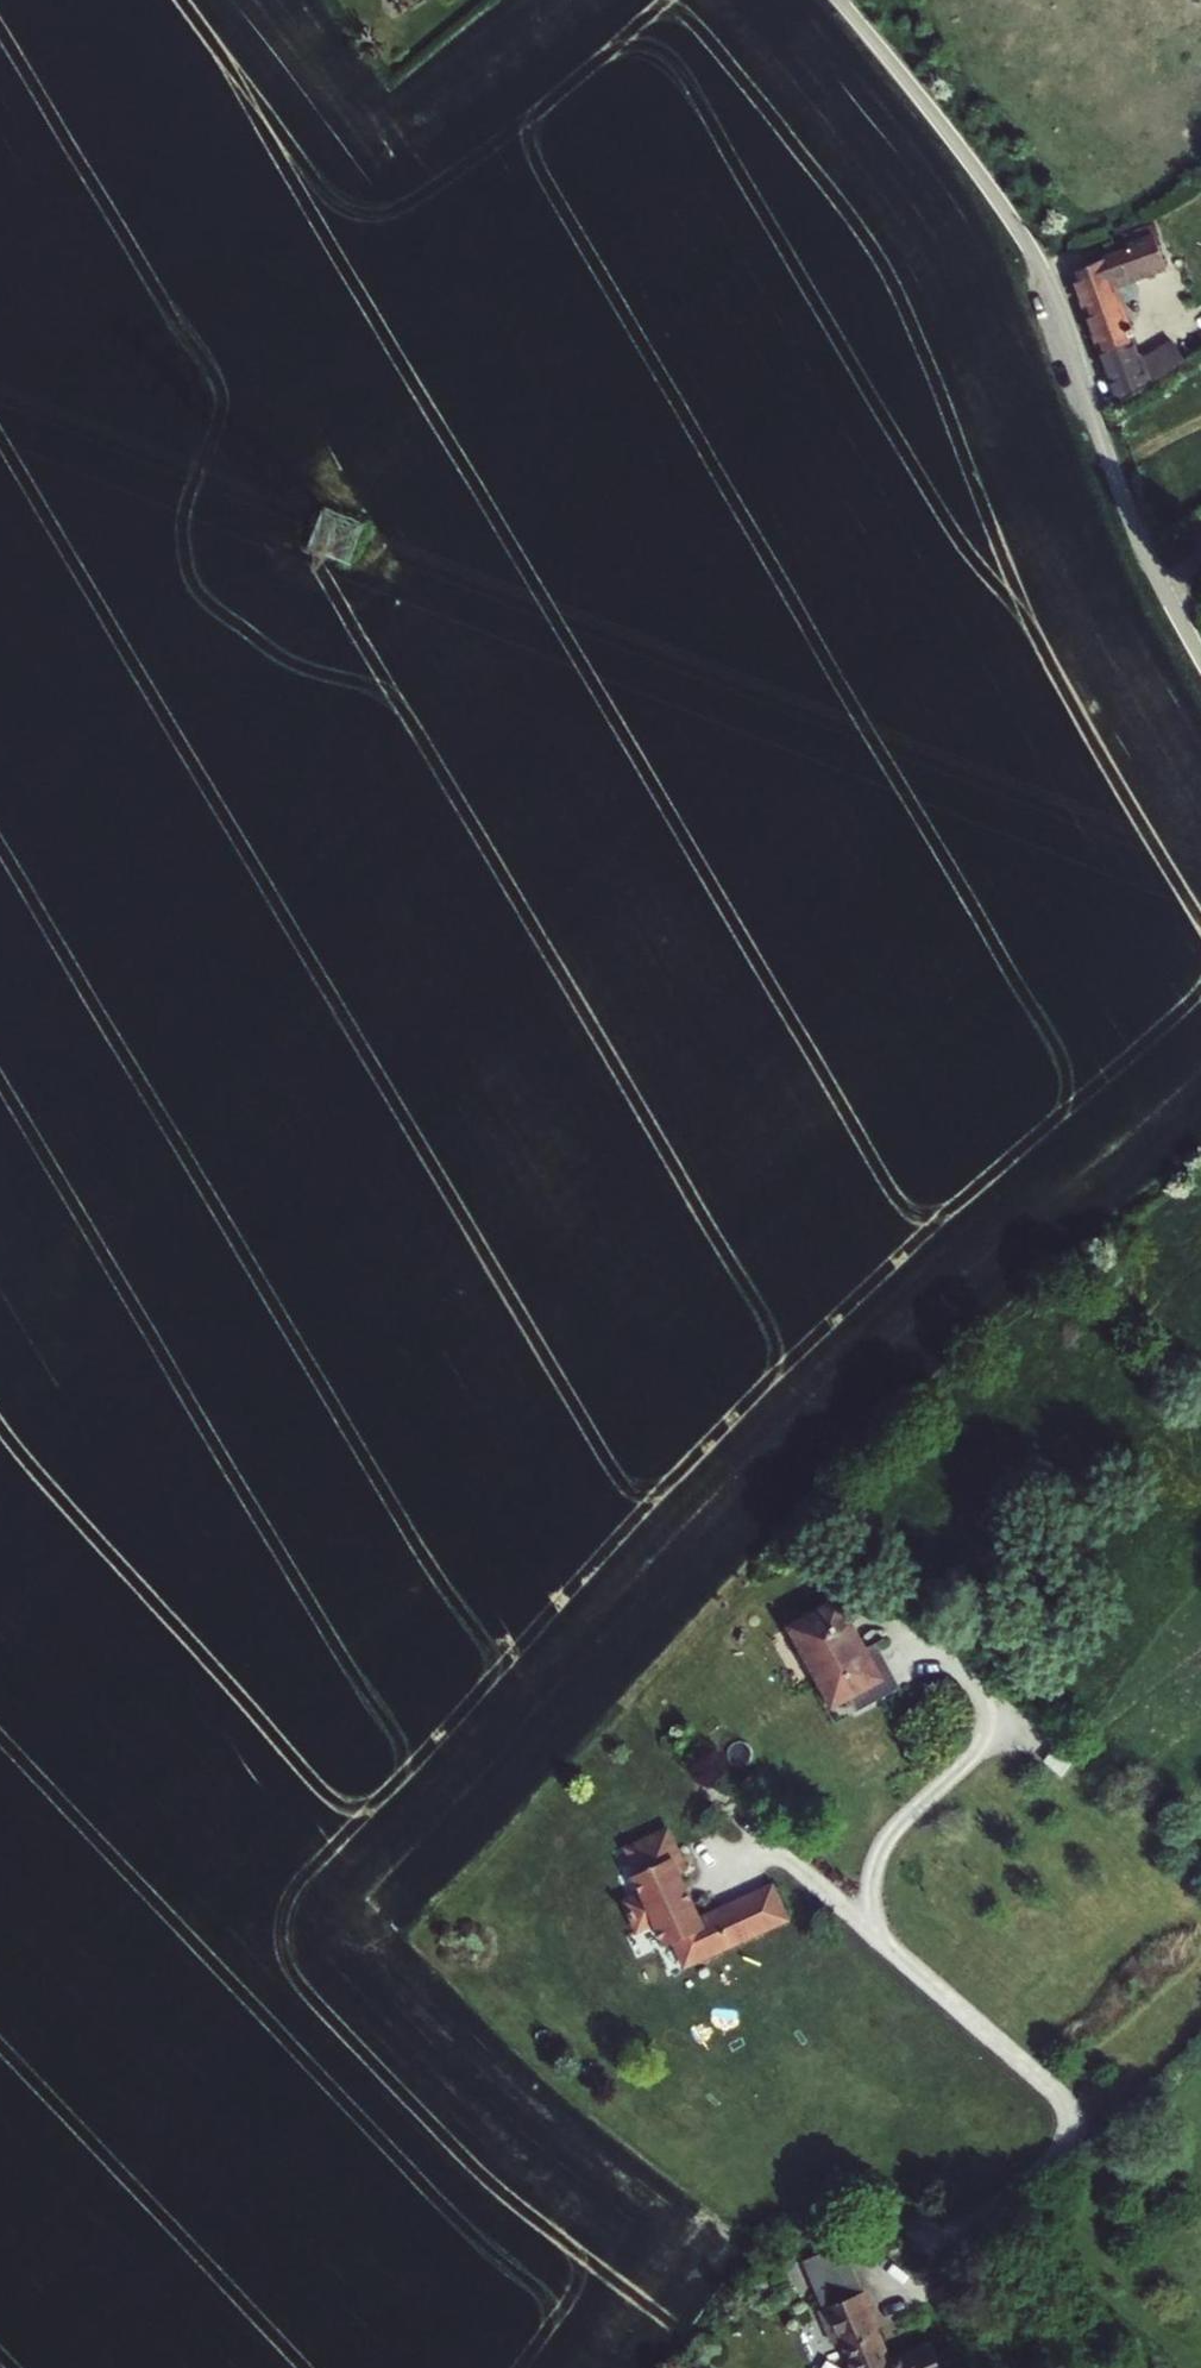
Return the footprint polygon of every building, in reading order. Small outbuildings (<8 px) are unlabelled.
[(1123,236),(1126,246),(1155,237),(1159,235),(1156,225),(1123,236)] [(1167,273),(1155,237),(1126,246),(1125,246),(1127,251),(1106,258),(1107,262),(1071,274),(1117,406),(1137,399),(1152,386),(1148,377),(1145,378),(1141,369),(1147,366),(1144,358),(1143,355),(1140,357),(1137,348),(1134,349),(1132,343),(1129,336),(1127,329),(1131,327),(1119,291),(1167,273)] [(1172,340),(1144,358),(1147,366),(1141,369),(1145,378),(1148,377),(1152,386),(1187,364),(1172,340)] [(889,1671),(873,1643),(862,1649),(860,1645),(864,1643),(855,1627),(851,1630),(848,1623),(856,1618),(841,1592),(822,1602),(825,1607),(793,1624),(811,1656),(812,1655),(817,1652),(826,1668),(821,1671),(820,1672),(836,1702),(850,1694),(856,1704),(872,1695),(866,1684),(889,1671)] [(878,1641),(873,1643),(889,1671),(893,1669),(878,1641)] [(817,1652),(812,1655),(821,1671),(826,1668),(817,1652)] [(902,1685),(893,1669),(889,1671),(866,1684),(872,1695),(856,1704),(859,1710),(902,1685)] [(683,1940),(692,1961),(709,1953),(710,1956),(740,1942),(725,1910),(704,1919),(681,1873),(691,1868),(673,1828),(633,1848),(644,1872),(641,1874),(649,1893),(632,1901),(645,1930),(663,1921),(674,1944),(683,1940)] [(747,1899),(761,1932),(794,1916),(779,1885),(747,1899)] [(725,1910),(740,1942),(761,1932),(747,1899),(725,1910)] [(709,1953),(692,1961),(694,1964),(710,1956),(709,1953)] [(864,2292),(845,2244),(803,2260),(823,2308),(864,2292)] [(932,2340),(892,2357),(879,2327),(883,2325),(867,2290),(864,2292),(823,2308),(818,2310),(832,2345),(839,2341),(851,2367),(943,2367),(932,2340)]
